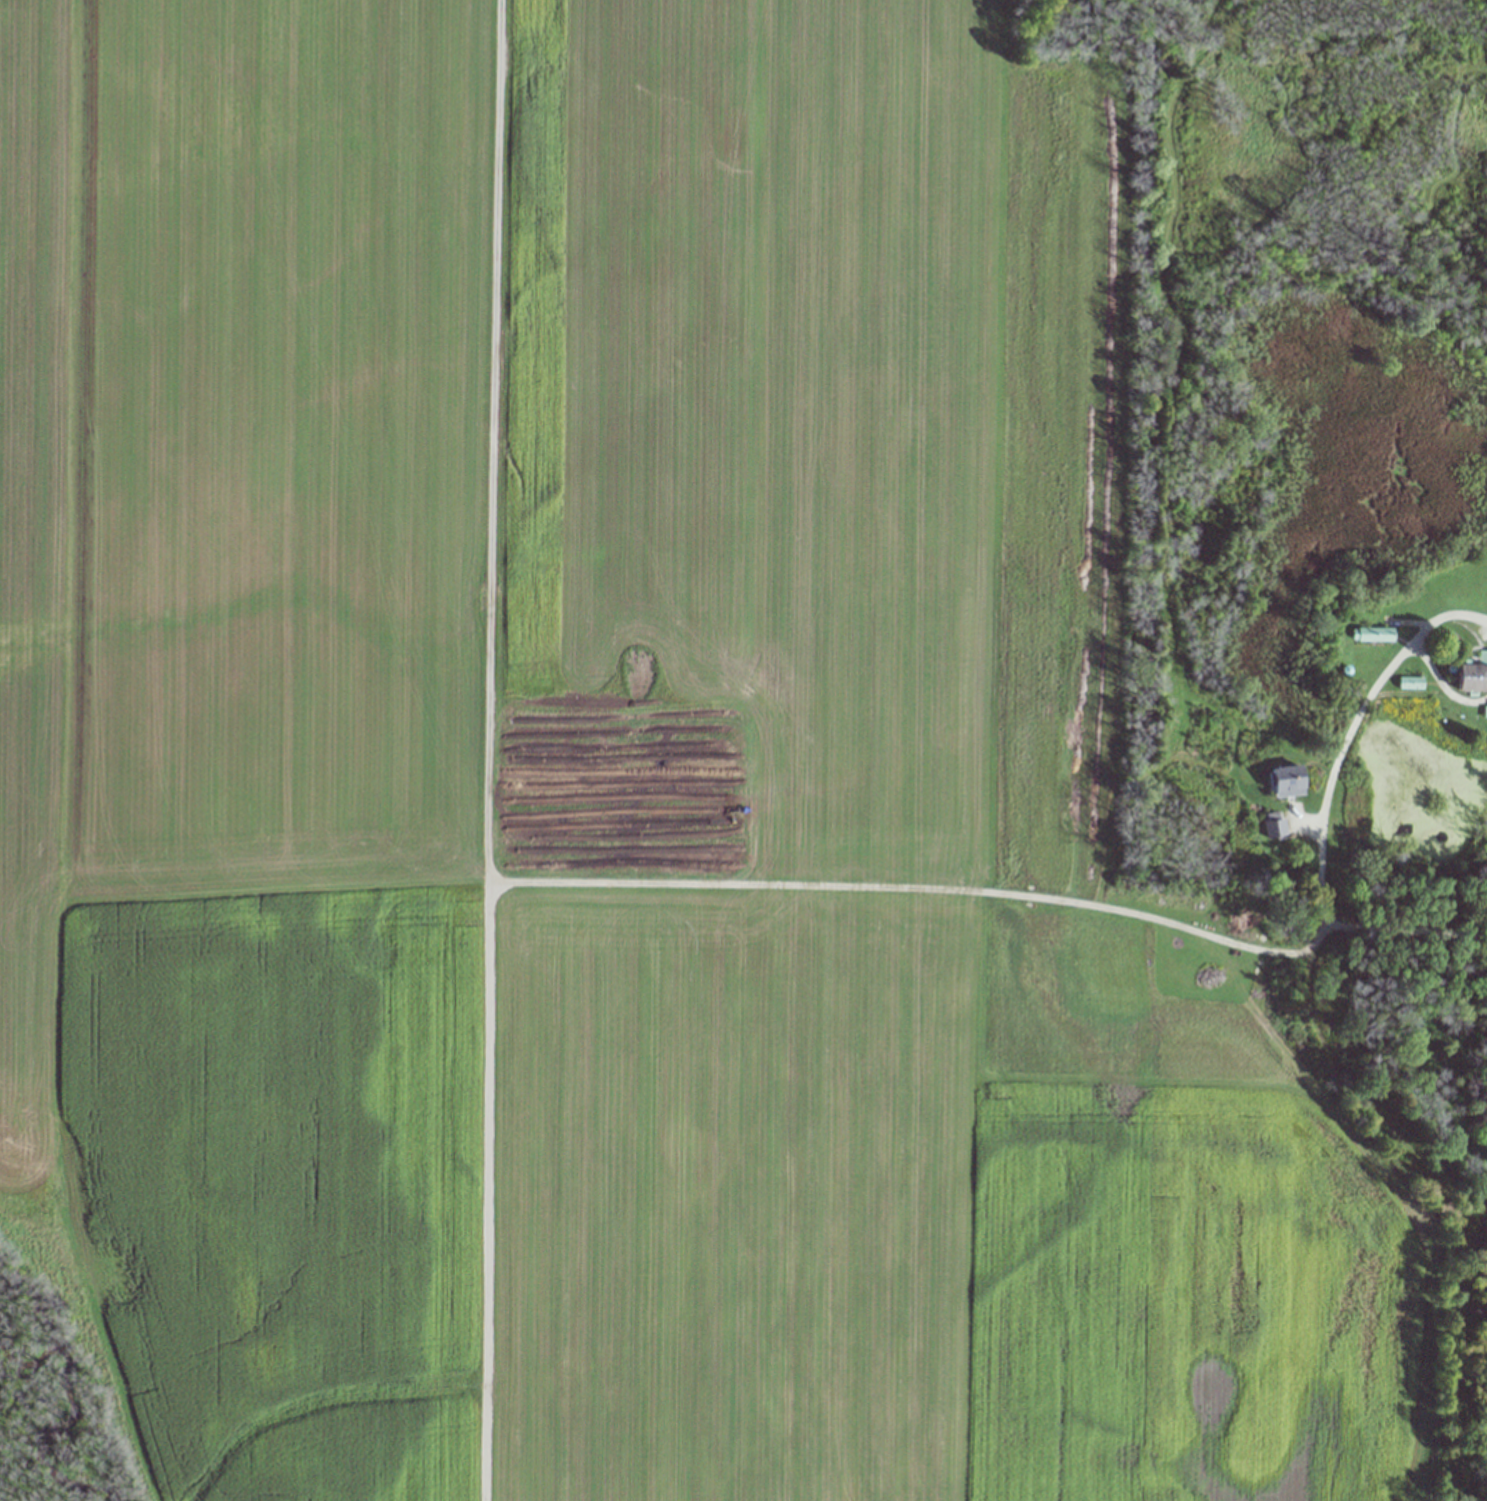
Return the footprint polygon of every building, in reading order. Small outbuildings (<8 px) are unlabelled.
[(1392,627),(1349,627),(1349,641),(1392,641),(1392,627)] [(1450,663),(1449,690),(1483,691),(1484,676),(1486,677),(1486,651),(1477,650),(1477,664),(1450,663)] [(1294,764),(1263,768),(1267,798),(1298,794),(1294,764)] [(1260,815),(1266,837),(1282,833),(1277,811),(1260,815)]
